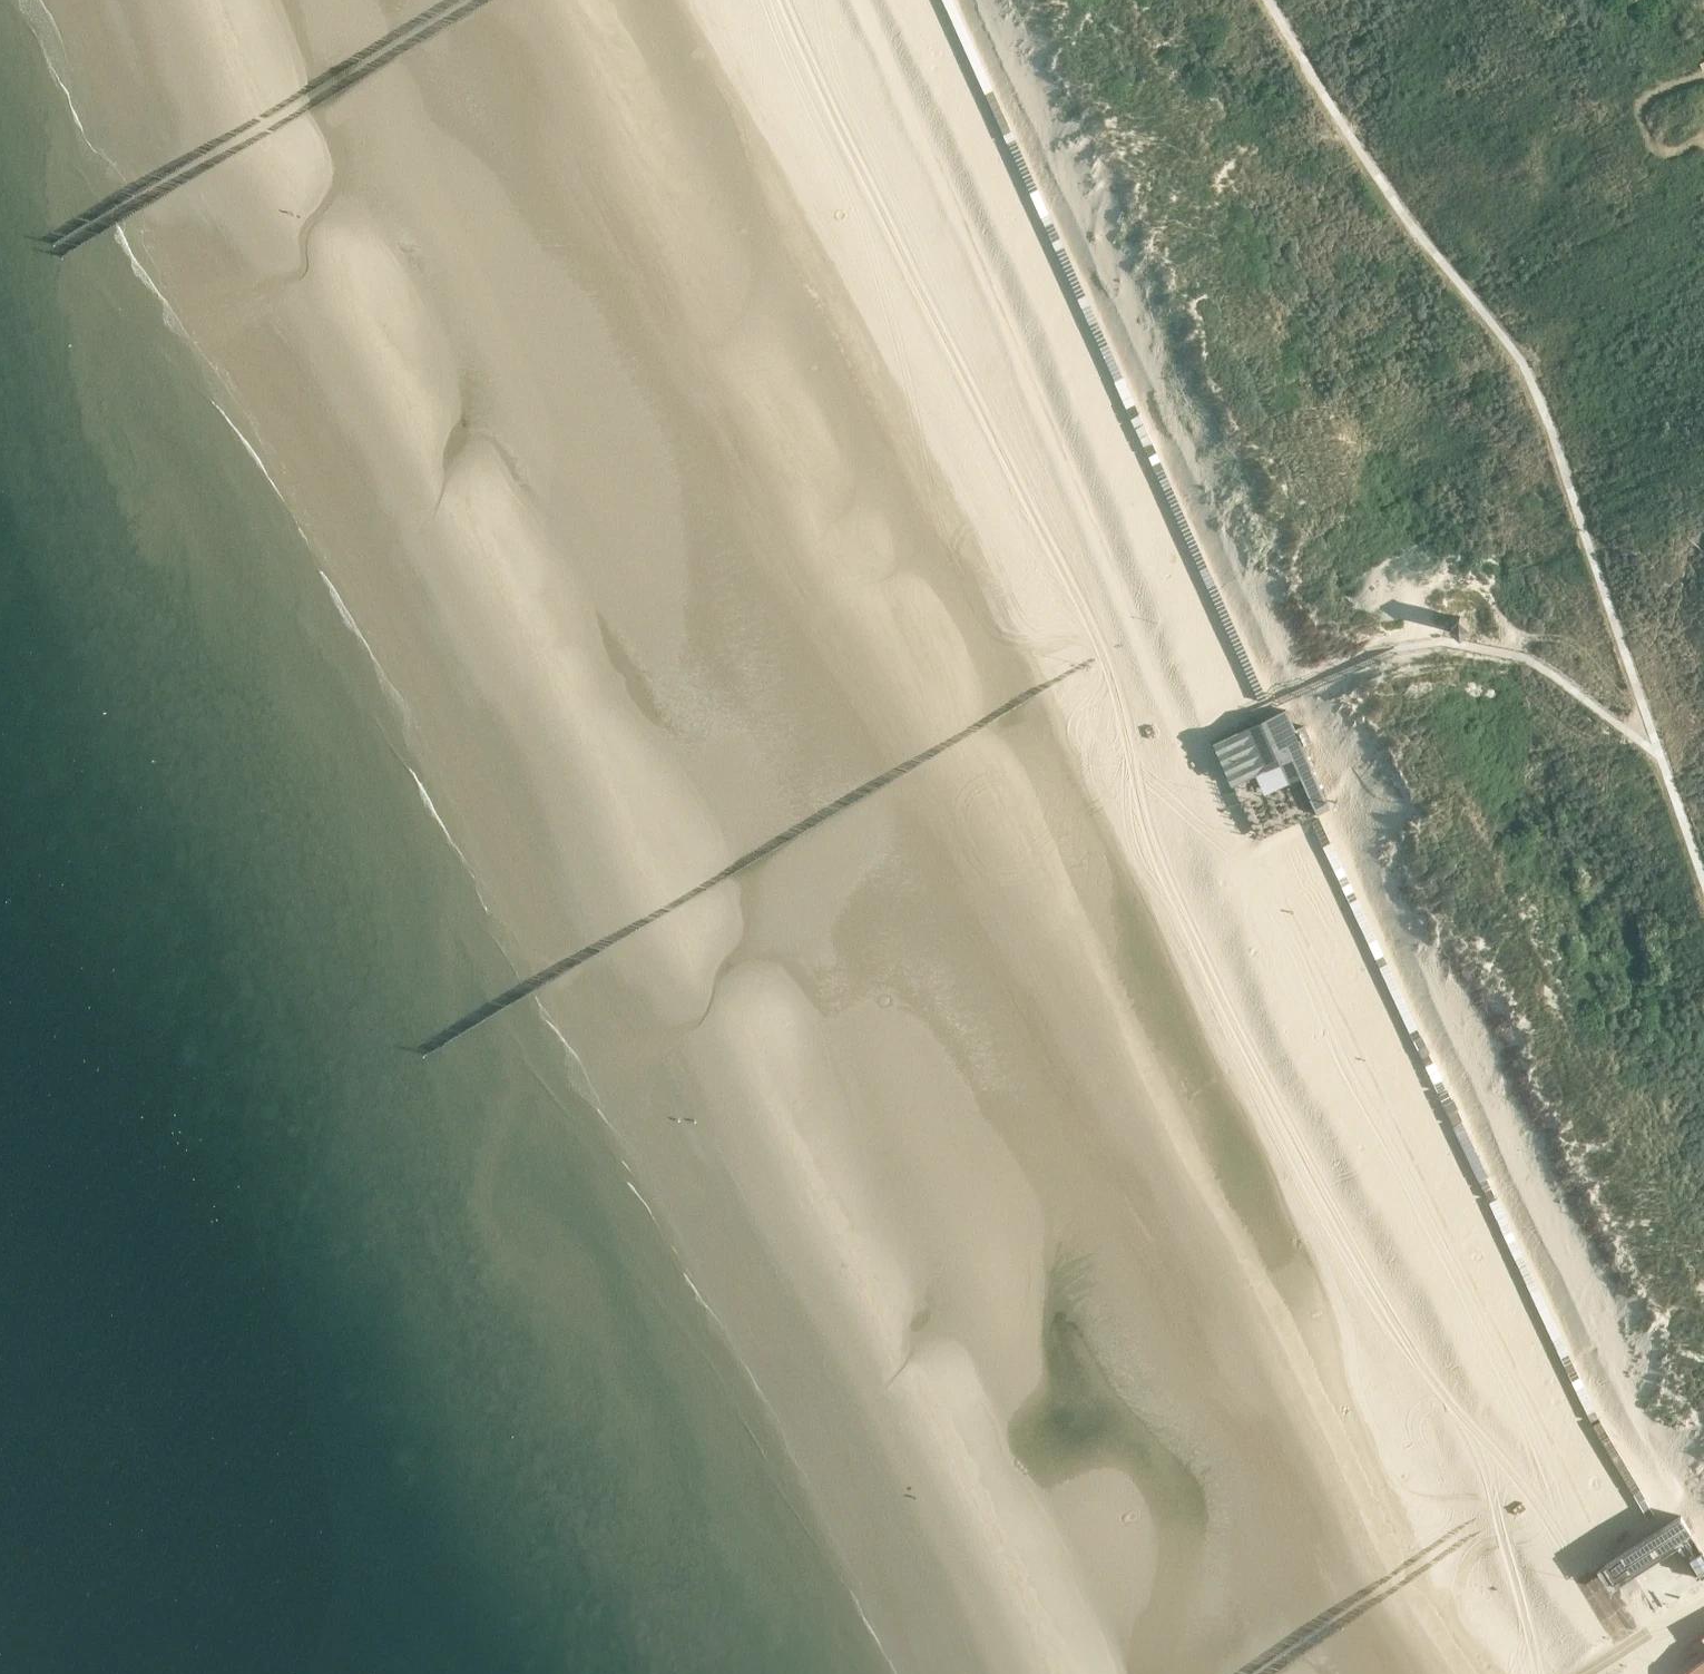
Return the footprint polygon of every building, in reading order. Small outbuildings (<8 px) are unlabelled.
[(1459,633),(1468,623),(1458,615),(1449,624),(1459,633)] [(1286,712),(1215,743),(1233,784),(1279,763),(1288,783),(1300,777),(1317,815),(1329,810),(1286,712)] [(1680,1514),(1603,1562),(1613,1579),(1690,1530),(1680,1514)] [(1689,1563),(1697,1576),(1703,1572),(1703,1551),(1702,1548),(1690,1555),(1694,1560),(1689,1563)] [(1683,1673),(1703,1673),(1703,1658),(1683,1673)]
